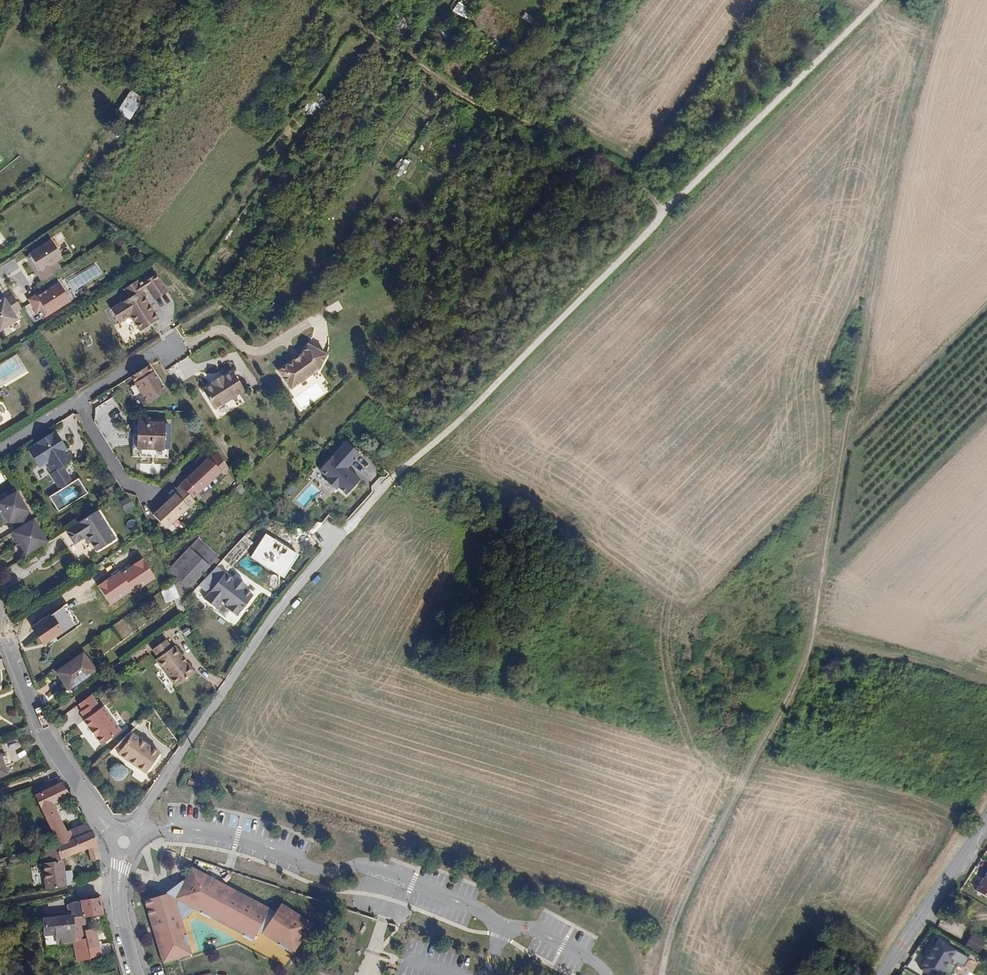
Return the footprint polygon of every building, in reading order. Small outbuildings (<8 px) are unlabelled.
[(432,41),(440,47),(447,36),(439,31),(432,41)] [(83,69),(99,80),(104,73),(88,62),(83,69)] [(122,108),(132,114),(142,100),(131,92),(121,106),(122,108)] [(317,113),(319,102),(308,101),(307,111),(317,113)] [(129,119),(132,114),(122,108),(119,112),(129,119)] [(82,172),(76,167),(66,183),(72,187),(82,172)] [(66,183),(62,189),(68,194),(72,187),(66,183)] [(53,238),(32,252),(26,256),(42,282),(63,270),(58,264),(65,260),(53,238)] [(141,282),(141,283),(143,286),(149,295),(162,287),(153,274),(141,282)] [(51,316),(74,302),(61,282),(38,296),(36,293),(28,298),(37,313),(46,308),(51,316)] [(128,316),(138,331),(157,320),(139,292),(140,291),(139,289),(137,286),(134,282),(122,290),(127,299),(109,311),(118,324),(128,316)] [(165,292),(162,287),(149,295),(152,300),(165,292)] [(13,294),(7,298),(6,296),(0,296),(0,331),(1,332),(22,321),(17,314),(22,309),(13,294)] [(268,310),(274,315),(279,308),(273,304),(268,310)] [(279,308),(274,315),(283,322),(288,315),(279,308)] [(278,372),(291,389),(318,370),(325,355),(306,346),(301,356),(299,357),(300,358),(294,363),(293,361),(278,372)] [(146,403),(164,392),(149,366),(130,377),(146,403)] [(213,408),(243,389),(231,370),(221,376),(220,375),(210,381),(211,382),(201,389),(213,408)] [(162,449),(162,448),(163,424),(163,423),(137,422),(137,448),(162,449)] [(46,461),(53,472),(64,465),(72,460),(65,450),(55,433),(53,431),(35,443),(36,445),(30,449),(40,465),(46,461)] [(55,433),(65,450),(67,449),(56,432),(55,433)] [(358,454),(346,445),(322,472),(329,478),(324,479),(339,492),(343,488),(350,494),(361,482),(345,469),(358,454)] [(39,466),(40,465),(30,449),(28,450),(39,466)] [(210,459),(223,473),(224,475),(230,469),(219,451),(210,459)] [(209,458),(187,479),(200,494),(223,473),(210,459),(209,458)] [(53,472),(52,474),(62,489),(52,497),(61,512),(90,493),(79,479),(74,482),(64,465),(53,472)] [(181,485),(186,489),(194,499),(200,494),(187,479),(181,485)] [(238,485),(235,488),(240,493),(246,488),(240,483),(238,485)] [(180,495),(191,507),(196,502),(194,499),(186,489),(180,495)] [(19,490),(0,502),(0,507),(10,524),(31,511),(19,490)] [(178,493),(155,514),(169,530),(193,509),(191,507),(180,495),(178,493)] [(127,511),(135,507),(130,497),(121,501),(127,511)] [(96,510),(64,530),(73,543),(86,535),(96,550),(115,538),(96,510)] [(50,542),(35,519),(14,533),(29,555),(50,542)] [(145,537),(154,549),(158,547),(149,534),(145,537)] [(299,555),(265,534),(249,558),(283,578),(299,555)] [(128,549),(93,573),(101,586),(154,549),(145,537),(128,549)] [(173,583),(179,598),(209,567),(208,566),(217,556),(198,538),(167,569),(177,578),(173,583)] [(226,606),(237,613),(252,592),(242,585),(245,582),(235,575),(233,578),(223,571),(203,597),(216,606),(221,599),(227,604),(226,606)] [(91,577),(88,573),(78,580),(83,588),(88,584),(85,580),(91,577)] [(173,599),(181,617),(186,613),(182,604),(179,598),(173,583),(161,591),(166,602),(173,599)] [(71,623),(62,610),(51,617),(50,615),(32,627),(43,644),(61,632),(60,630),(71,623)] [(194,673),(186,663),(184,664),(179,657),(181,656),(174,646),(171,648),(165,639),(152,649),(158,657),(155,660),(175,687),(194,673)] [(56,672),(68,689),(95,670),(83,653),(56,672)] [(90,695),(78,703),(82,709),(94,701),(90,695)] [(94,701),(82,709),(81,710),(86,717),(84,719),(102,743),(118,731),(121,729),(102,705),(101,706),(97,702),(95,700),(94,701)] [(20,737),(30,733),(28,726),(17,730),(20,737)] [(131,734),(120,750),(147,769),(161,749),(134,730),(131,734)] [(129,732),(114,746),(120,750),(131,734),(129,732)] [(88,739),(94,749),(101,745),(95,735),(88,739)] [(146,775),(137,769),(133,775),(143,781),(146,775)] [(200,782),(188,778),(186,784),(198,787),(200,782)] [(35,794),(58,844),(92,830),(85,823),(67,829),(53,802),(69,794),(61,781),(35,794)] [(58,844),(43,848),(47,861),(61,858),(88,848),(90,860),(100,858),(97,845),(92,830),(58,844)] [(43,864),(47,889),(66,886),(64,871),(63,861),(43,864)] [(143,899),(163,963),(192,954),(181,920),(196,909),(253,940),(258,930),(293,955),(314,923),(282,903),(277,910),(192,866),(178,890),(175,896),(167,891),(143,899)] [(64,871),(66,886),(74,883),(72,870),(64,871)] [(979,891),(986,895),(986,877),(979,891)] [(620,904),(624,894),(612,890),(608,900),(620,904)] [(83,917),(102,914),(100,898),(81,901),(83,917)] [(86,930),(83,917),(81,901),(73,902),(68,904),(69,915),(43,918),(45,936),(55,935),(57,943),(74,942),(78,961),(90,958),(88,949),(84,930),(86,930)] [(95,928),(86,930),(84,930),(88,949),(100,946),(95,928)] [(46,945),(57,943),(55,935),(45,936),(46,945)] [(986,943),(973,935),(967,945),(980,953),(986,943)] [(971,957),(940,940),(925,967),(939,974),(942,974),(945,970),(953,974),(954,974),(961,962),(966,965),(971,957)]
